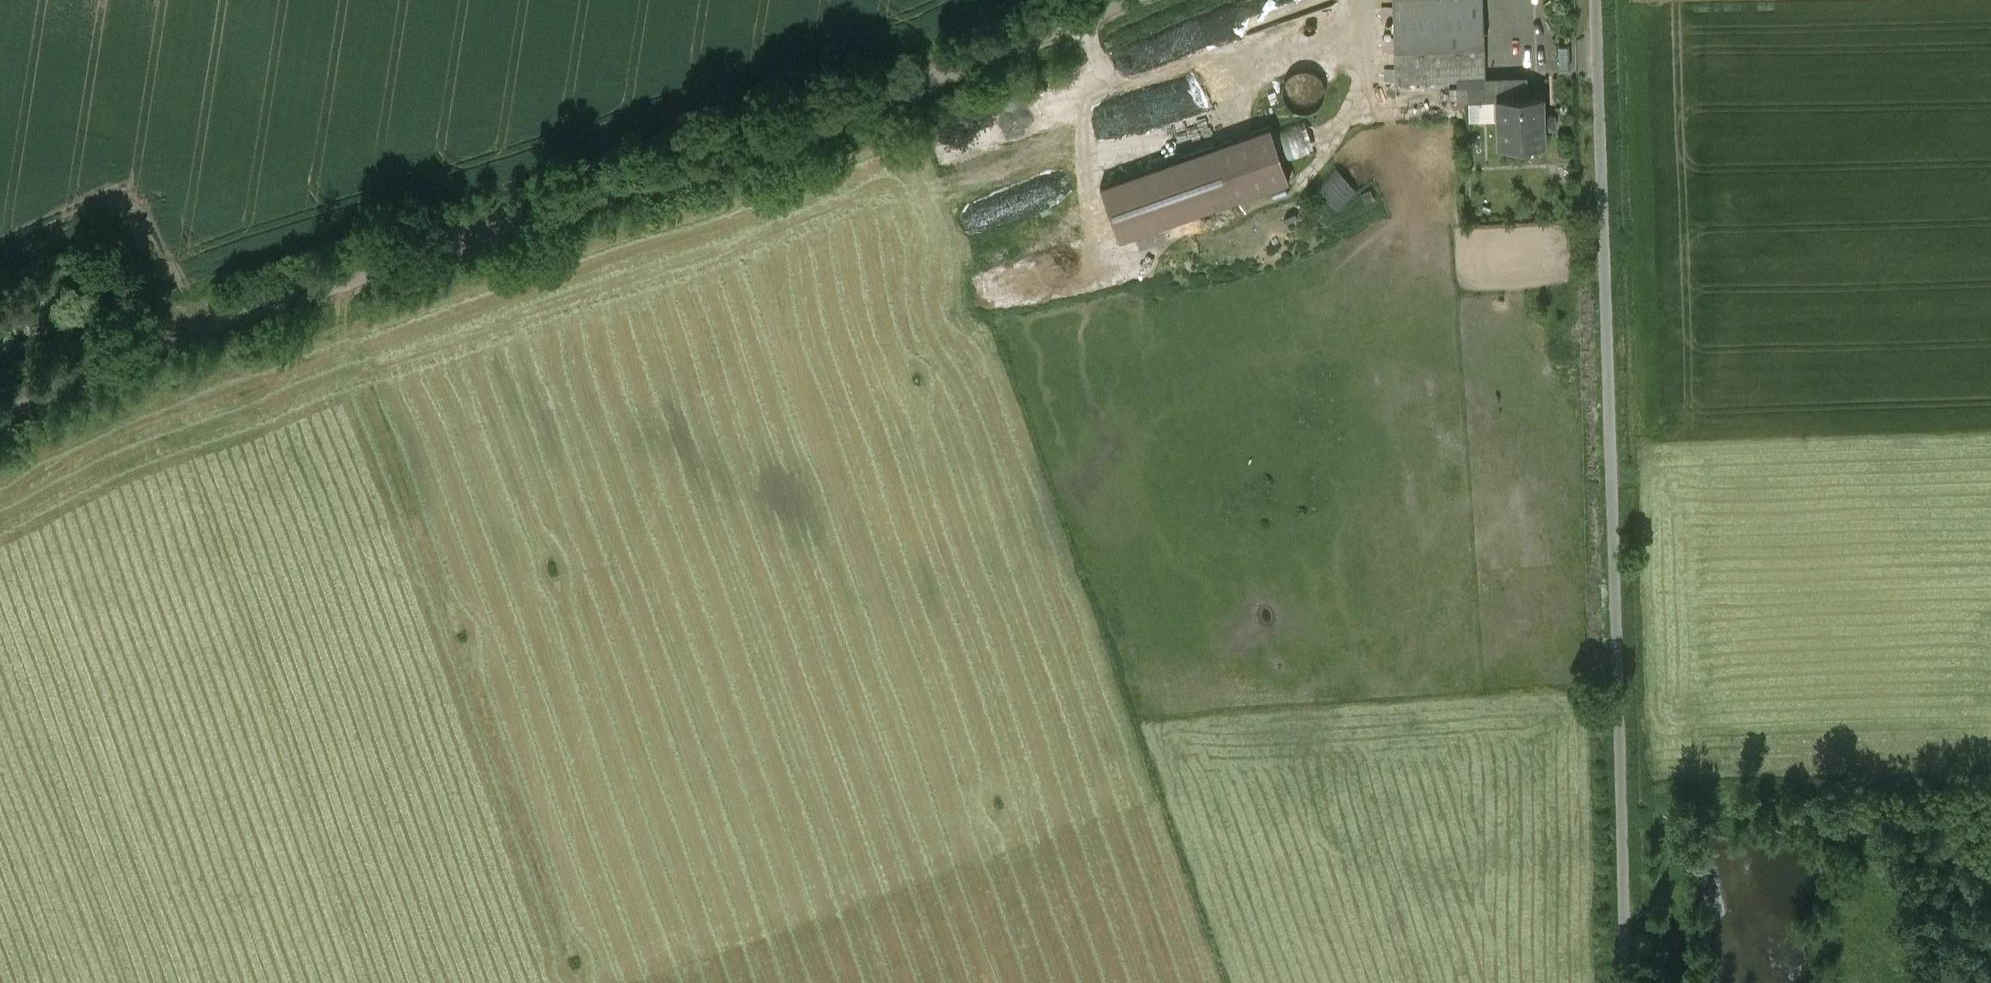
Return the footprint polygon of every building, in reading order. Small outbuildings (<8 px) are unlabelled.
[(1396,78),(1486,74),(1483,0),(1393,0),(1396,78)] [(1546,94),(1497,95),(1498,147),(1548,145),(1546,94)] [(1122,238),(1289,177),(1269,122),(1102,184),(1122,238)]
